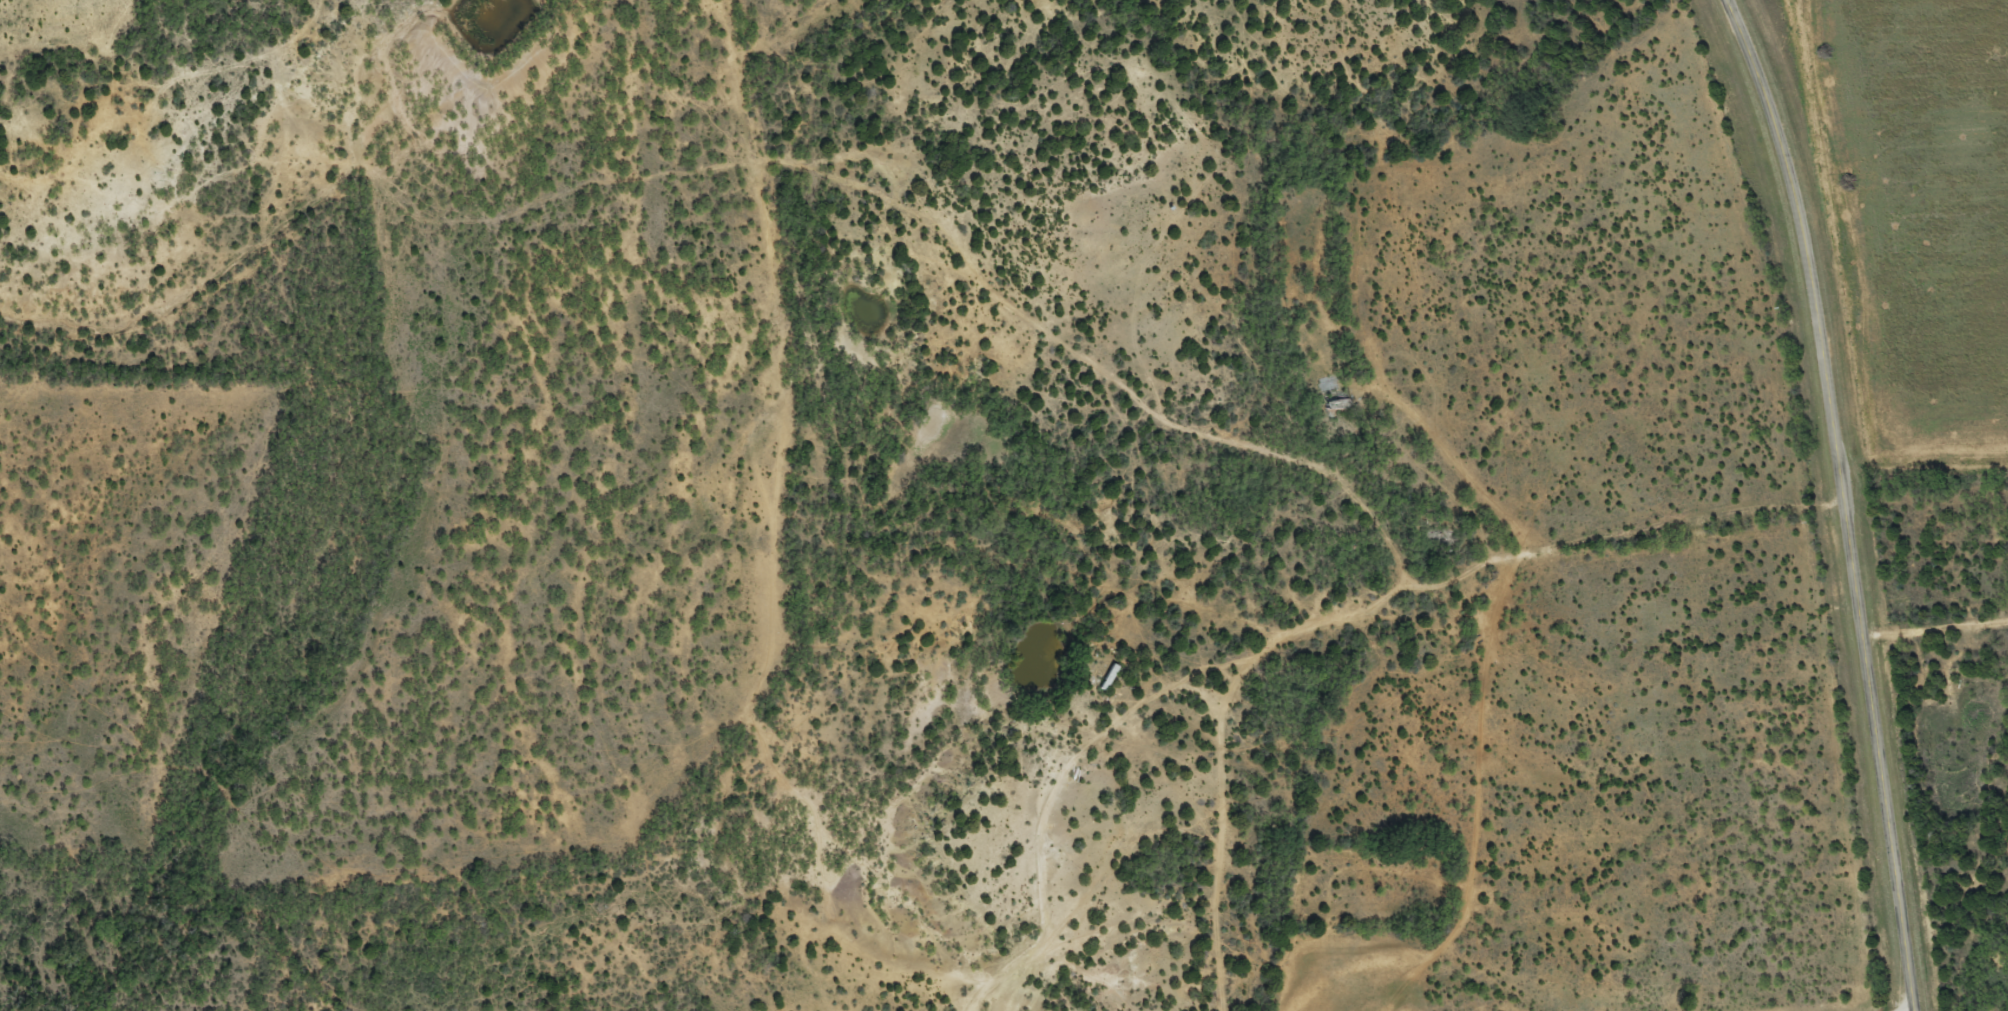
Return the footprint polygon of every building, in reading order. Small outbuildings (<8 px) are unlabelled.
[(1344,407),(1344,392),(1323,392),(1323,407),(1344,407)]
